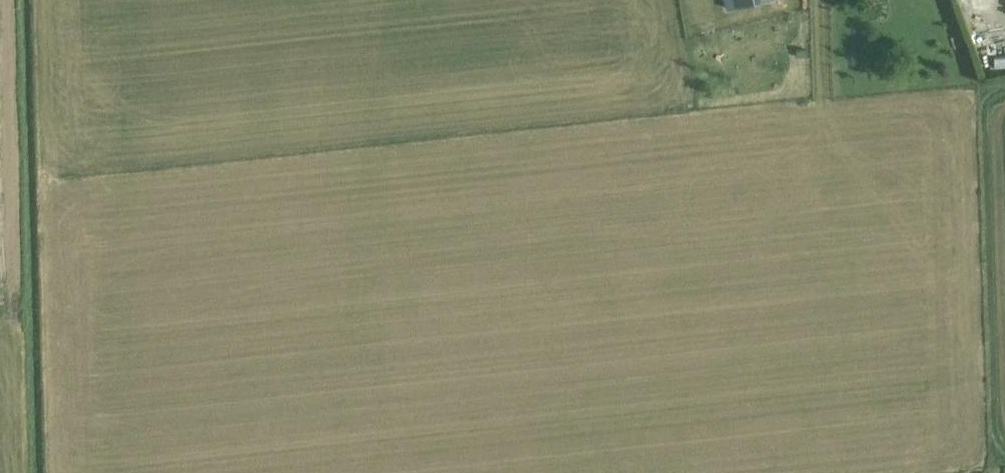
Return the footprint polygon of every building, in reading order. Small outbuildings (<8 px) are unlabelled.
[(728,9),(763,0),(726,0),(728,9)]
